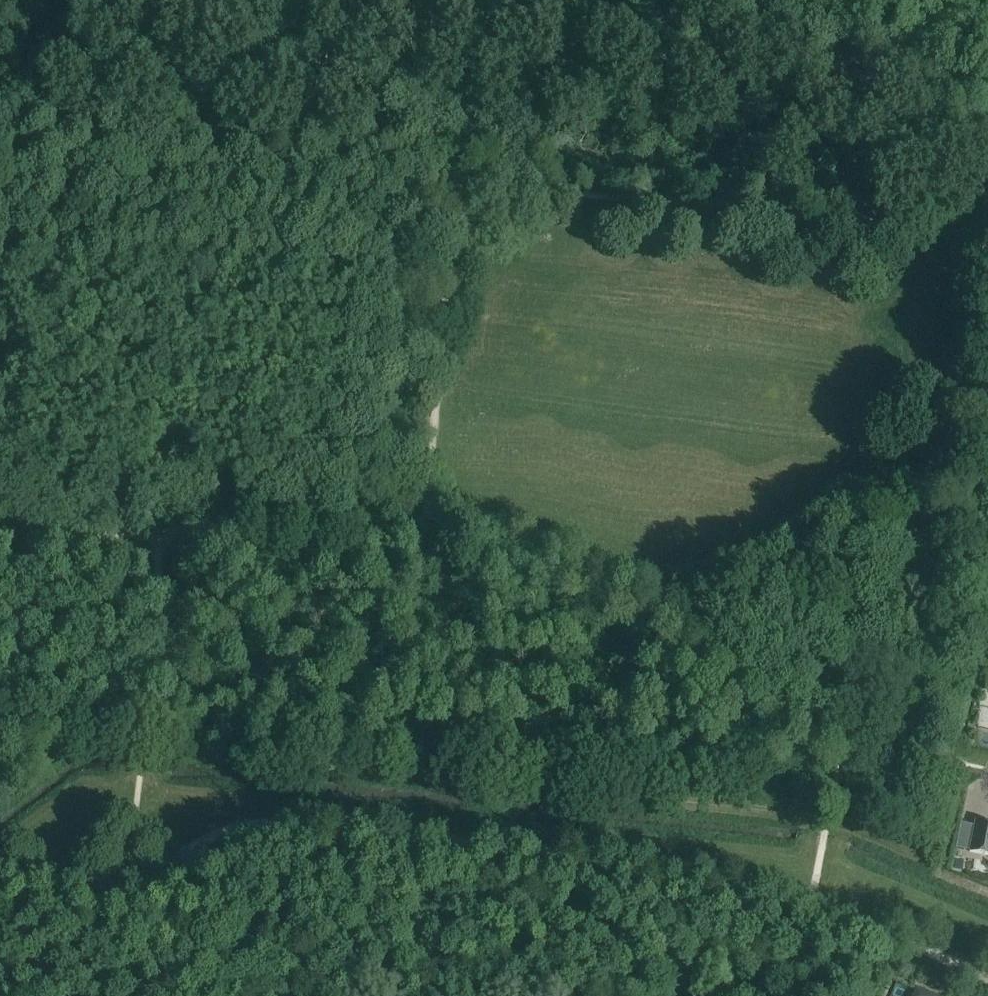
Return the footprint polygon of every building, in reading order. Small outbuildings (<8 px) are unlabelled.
[(975,822),(969,852),(987,856),(987,825),(975,822)]
